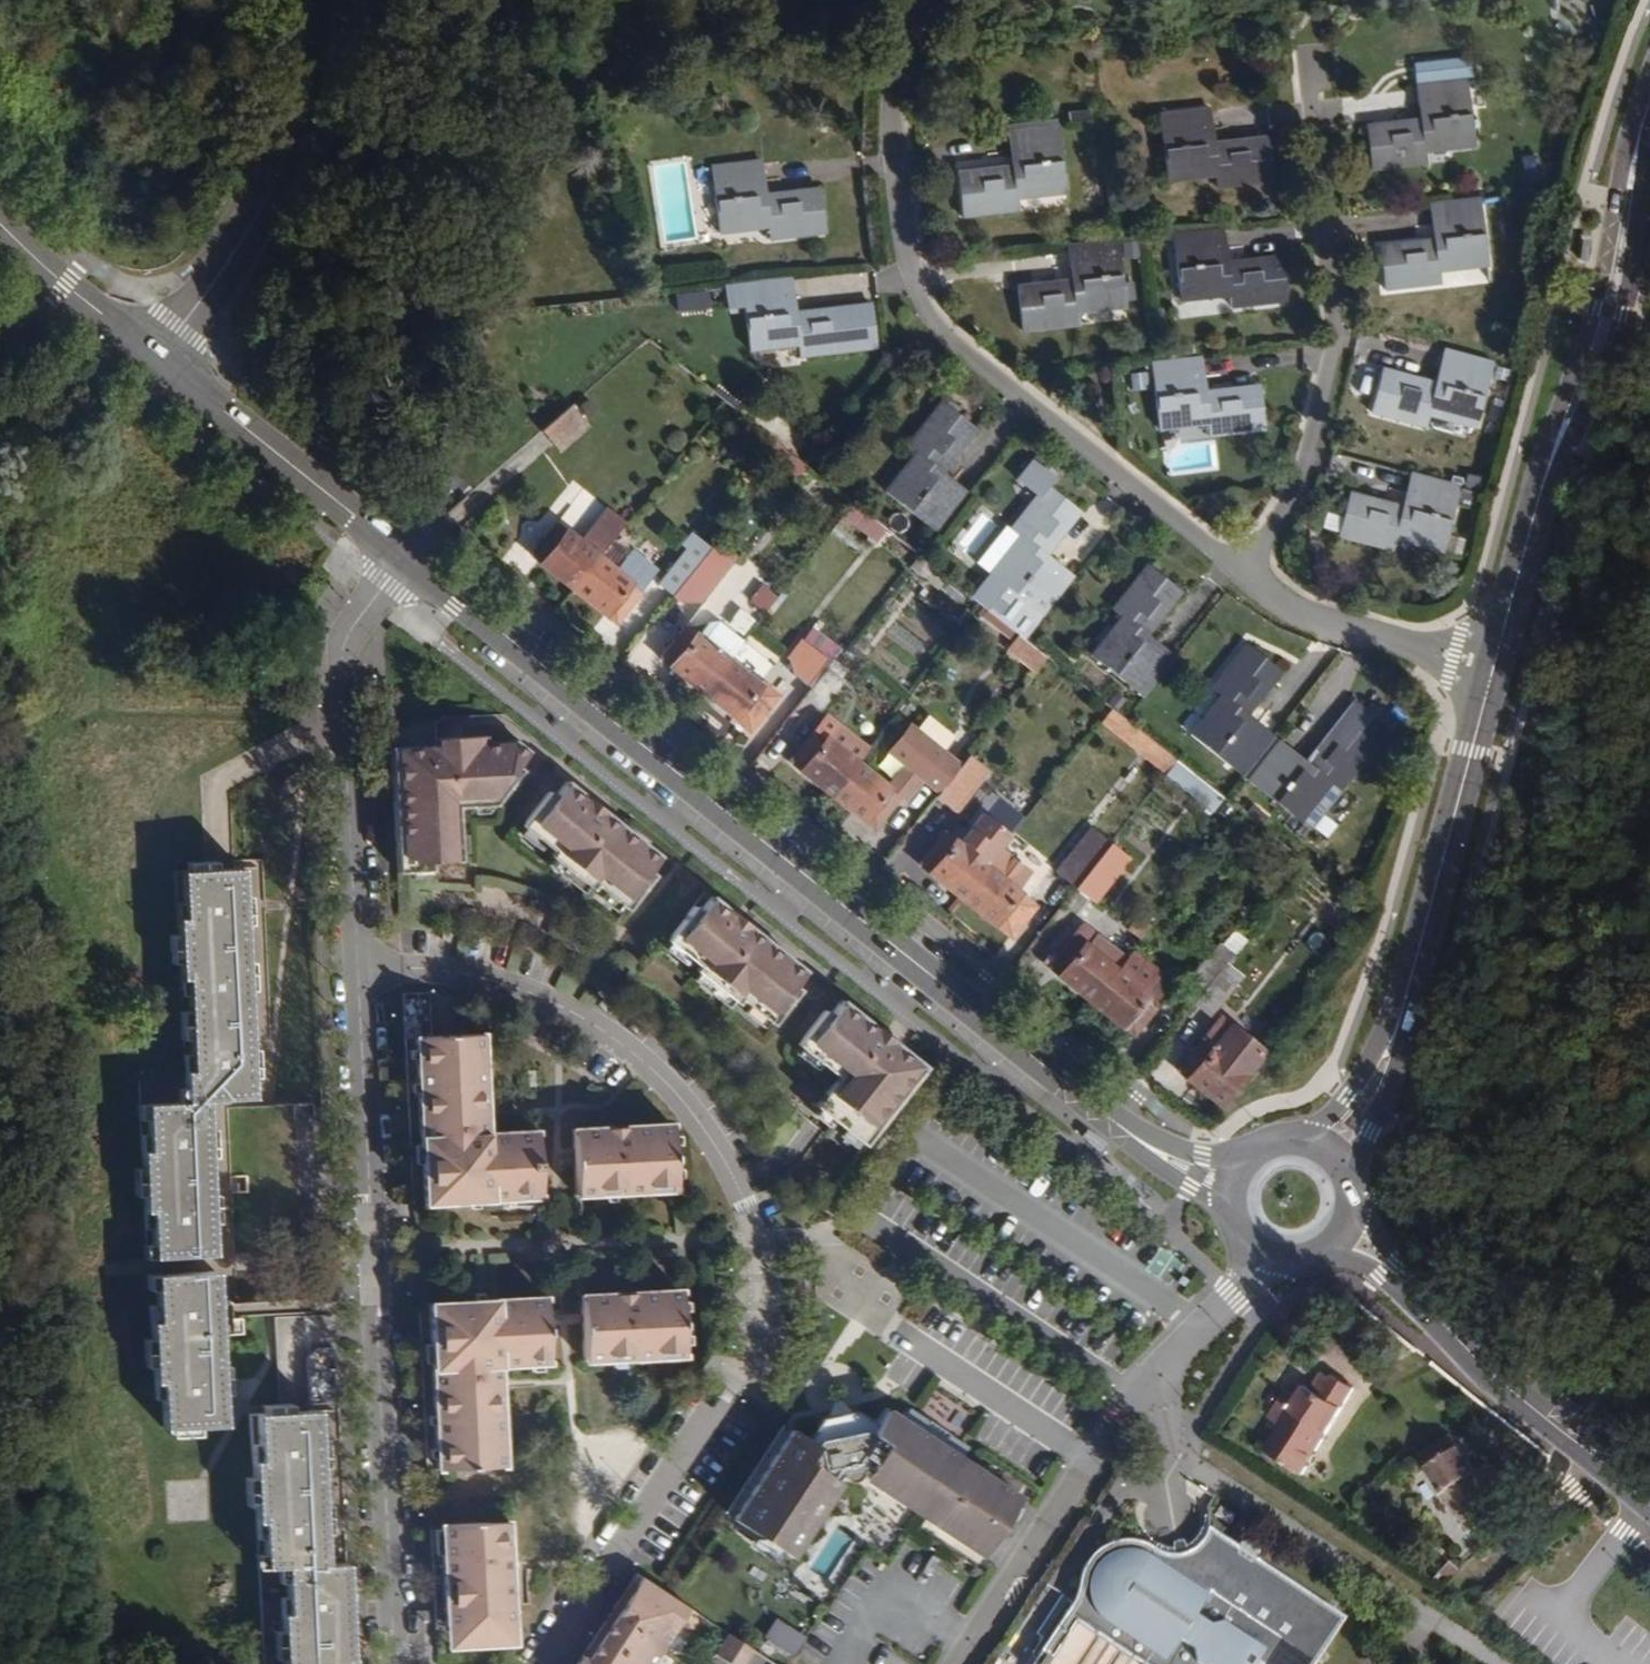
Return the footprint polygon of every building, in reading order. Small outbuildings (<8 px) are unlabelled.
[(1478,132),(1472,75),(1416,82),(1418,102),(1426,102),(1429,116),(1367,123),(1372,170),(1432,163),(1430,150),(1428,138),(1478,132)] [(1213,137),(1210,115),(1159,121),(1165,178),(1213,173),(1214,183),(1214,189),(1272,183),(1268,147),(1214,152),(1206,153),(1204,138),(1213,137)] [(1062,181),(1057,127),(1005,132),(1008,152),(1019,152),(1021,166),(1009,167),(956,173),(960,218),(1017,210),(1016,199),(1014,186),(1062,181)] [(1480,144),(1478,132),(1428,138),(1430,150),(1480,144)] [(1214,152),(1213,137),(1204,138),(1206,153),(1214,152)] [(1021,166),(1019,152),(1008,152),(1009,167),(1021,166)] [(759,182),(757,161),(704,167),(711,224),(759,218),(760,229),(762,241),(819,235),(814,191),(761,197),(751,198),(749,183),(759,182)] [(1214,183),(1213,173),(1165,178),(1166,188),(1214,183)] [(1064,194),(1062,181),(1014,186),(1016,199),(1064,194)] [(761,197),(759,182),(749,183),(751,198),(761,197)] [(1493,257),(1487,199),(1431,205),(1433,226),(1441,225),(1443,241),(1381,248),(1386,292),(1446,284),(1444,273),(1443,264),(1493,257)] [(760,229),(759,218),(711,224),(712,235),(760,229)] [(1227,251),(1224,230),(1171,236),(1177,292),(1226,287),(1227,298),(1228,309),(1285,303),(1280,261),(1228,268),(1218,269),(1217,252),(1227,251)] [(1121,301),(1115,242),(1066,248),(1068,269),(1077,268),(1079,282),(1015,290),(1019,334),(1075,328),(1074,316),(1072,306),(1121,301)] [(1228,268),(1227,251),(1217,252),(1218,269),(1228,268)] [(1495,266),(1493,257),(1443,264),(1444,273),(1495,266)] [(788,301),(786,279),(734,284),(741,343),(790,338),(791,347),(792,358),(872,349),(868,307),(790,316),(780,317),(778,302),(788,301)] [(1227,298),(1226,287),(1177,292),(1179,304),(1227,298)] [(790,316),(788,301),(778,302),(780,317),(790,316)] [(1122,311),(1121,301),(1072,306),(1074,316),(1122,311)] [(791,347),(790,338),(741,343),(742,352),(791,347)] [(1498,364),(1441,349),(1436,366),(1447,369),(1442,385),(1432,383),(1382,371),(1370,414),(1426,429),(1429,416),(1431,407),(1483,420),(1498,364)] [(1204,378),(1202,358),(1158,363),(1149,363),(1156,423),(1206,417),(1207,427),(1208,437),(1266,432),(1260,386),(1206,392),(1195,394),(1193,379),(1204,378)] [(1447,369),(1436,366),(1432,383),(1442,385),(1447,369)] [(1206,392),(1204,378),(1193,379),(1195,394),(1206,392)] [(973,427),(938,399),(903,445),(912,453),(921,460),(891,497),(936,534),(969,492),(952,479),(946,487),(934,477),(940,470),(973,427)] [(572,406),(543,432),(558,449),(587,423),(572,406)] [(1431,407),(1429,416),(1481,429),(1483,420),(1431,407)] [(1207,427),(1206,417),(1156,423),(1157,432),(1207,427)] [(587,423),(558,449),(562,455),(592,429),(587,423)] [(921,460),(912,453),(883,490),(891,497),(921,460)] [(952,479),(940,470),(934,477),(946,487),(952,479)] [(1466,487),(1411,472),(1405,494),(1413,496),(1410,510),(1401,508),(1350,494),(1338,539),(1394,553),(1396,542),(1399,533),(1450,546),(1466,487)] [(1077,511),(1043,483),(1008,528),(1018,535),(1025,541),(995,580),(1041,617),(1074,577),(1056,562),(1050,569),(1039,560),(1044,553),(1077,511)] [(1413,496),(1405,494),(1401,508),(1410,510),(1413,496)] [(626,522),(609,509),(581,544),(556,524),(531,555),(616,622),(641,591),(599,557),(626,522)] [(1450,546),(1399,533),(1396,542),(1448,555),(1450,546)] [(1025,541),(1018,535),(987,574),(995,580),(1025,541)] [(716,542),(703,558),(675,594),(682,600),(702,598),(735,558),(716,542)] [(675,594),(703,558),(688,547),(659,582),(675,594)] [(1056,562),(1044,553),(1039,560),(1050,569),(1056,562)] [(1180,592),(1147,564),(1110,610),(1120,617),(1126,623),(1097,660),(1143,698),(1175,657),(1158,644),(1152,651),(1141,641),(1146,634),(1180,592)] [(720,582),(704,603),(745,633),(761,613),(720,582)] [(764,612),(777,596),(759,582),(746,598),(764,612)] [(1126,623),(1120,617),(1090,655),(1097,660),(1126,623)] [(671,665),(704,690),(727,660),(743,640),(717,620),(708,622),(697,636),(685,626),(661,658),(671,665)] [(811,627),(802,638),(829,657),(837,646),(811,627)] [(1158,644),(1146,634),(1141,641),(1152,651),(1158,644)] [(1045,657),(1017,635),(1006,649),(1035,671),(1045,657)] [(827,658),(804,641),(784,667),(807,684),(827,658)] [(1281,673),(1247,647),(1213,690),(1223,698),(1230,703),(1199,743),(1244,779),(1277,738),(1260,724),(1255,731),(1243,722),(1248,715),(1281,673)] [(727,660),(704,690),(734,714),(731,718),(751,733),(780,696),(761,681),(758,685),(727,660)] [(841,680),(826,668),(804,697),(819,708),(841,680)] [(1230,703),(1223,698),(1191,737),(1199,743),(1230,703)] [(1393,731),(1359,706),(1311,766),(1306,773),(1294,763),(1298,756),(1281,742),(1249,783),(1295,820),(1327,780),(1335,786),(1344,793),(1393,731)] [(1175,761),(1110,709),(1100,722),(1165,773),(1175,761)] [(833,793),(857,764),(826,739),(837,725),(825,715),(791,760),(833,793)] [(1260,724),(1248,715),(1243,722),(1255,731),(1260,724)] [(434,721),(435,737),(464,736),(463,716),(440,717),(440,720),(434,721)] [(923,779),(940,792),(960,765),(910,726),(889,752),(905,764),(887,787),(857,764),(833,793),(865,818),(863,821),(875,830),(907,789),(912,793),(923,779)] [(391,748),(397,872),(430,870),(429,862),(460,860),(457,807),(495,804),(522,770),(517,765),(528,751),(515,740),(484,742),(483,735),(464,736),(435,737),(435,745),(391,748)] [(960,765),(940,792),(936,797),(955,812),(988,769),(969,754),(960,765)] [(1311,766),(1298,756),(1294,763),(1306,773),(1311,766)] [(1176,762),(1165,774),(1185,791),(1195,779),(1176,762)] [(1335,786),(1327,780),(1295,820),(1303,826),(1335,786)] [(660,856),(565,781),(554,795),(548,791),(521,825),(552,851),(549,855),(590,888),(594,884),(626,909),(653,875),(647,870),(660,856)] [(963,896),(1001,848),(1012,833),(984,811),(959,842),(945,831),(920,862),(963,896)] [(1075,888),(1110,843),(1091,829),(1056,874),(1075,888)] [(1129,857),(1110,843),(1075,888),(1094,902),(1129,857)] [(1001,848),(963,896),(1012,935),(1037,904),(1018,889),(1031,872),(1001,848)] [(220,870),(219,862),(214,862),(191,863),(191,872),(220,870)] [(246,900),(246,869),(220,870),(191,872),(177,872),(180,935),(181,949),(181,964),(183,997),(189,996),(190,1012),(191,1026),(192,1040),(193,1055),(186,1055),(188,1087),(189,1103),(181,1103),(149,1105),(150,1120),(150,1134),(142,1135),(144,1169),(146,1196),(147,1229),(155,1229),(156,1244),(157,1259),(218,1255),(217,1224),(211,1225),(211,1216),(226,1216),(225,1197),(215,1197),(214,1160),(224,1160),(223,1141),(208,1141),(207,1134),(213,1134),(211,1103),(258,1101),(257,1081),(266,1081),(265,1061),(249,1062),(249,1054),(255,1054),(252,993),(246,993),(246,984),(261,984),(261,964),(250,965),(249,927),(258,927),(257,908),(241,908),(241,900),(246,900)] [(804,970),(709,895),(698,910),(692,905),(665,940),(697,965),(693,970),(734,1003),(738,998),(770,1024),(797,989),(791,985),(804,970)] [(257,908),(257,899),(246,900),(241,900),(241,908),(257,908)] [(1048,967),(1091,1001),(1126,957),(1081,924),(1076,932),(1048,967)] [(172,935),(173,949),(181,949),(180,935),(172,935)] [(181,949),(173,949),(173,964),(181,964),(181,949)] [(1195,1002),(1207,987),(1185,969),(1173,984),(1131,950),(1126,957),(1091,1001),(1134,1035),(1173,985),(1195,1002)] [(1227,962),(1207,987),(1195,1002),(1211,1015),(1243,974),(1227,962)] [(262,992),(261,984),(246,984),(246,993),(252,993),(262,992)] [(925,1066),(841,1000),(829,1014),(824,1010),(796,1044),(837,1077),(814,1105),(862,1143),(925,1066)] [(1263,1052),(1220,1017),(1178,1070),(1223,1106),(1247,1075),(1246,1074),(1263,1052)] [(488,1133),(483,1035),(418,1039),(427,1204),(542,1198),(538,1131),(488,1133)] [(265,1061),(265,1053),(255,1054),(249,1054),(249,1062),(265,1061)] [(189,1103),(188,1087),(180,1088),(181,1103),(189,1103)] [(150,1120),(149,1105),(142,1105),(141,1120),(150,1120)] [(680,1190),(676,1124),(575,1129),(578,1195),(680,1190)] [(223,1141),(223,1133),(213,1134),(207,1134),(208,1141),(223,1141)] [(226,1224),(226,1216),(211,1216),(211,1225),(217,1224),(226,1224)] [(157,1259),(156,1244),(147,1244),(148,1259),(157,1259)] [(219,1272),(200,1273),(201,1288),(177,1290),(176,1274),(149,1276),(150,1291),(160,1290),(160,1307),(152,1307),(154,1340),(154,1354),(155,1368),(156,1401),(163,1400),(166,1430),(172,1430),(201,1428),(228,1426),(226,1396),(220,1396),(219,1389),(236,1387),(235,1368),(224,1368),(223,1338),(222,1317),(216,1318),(215,1303),(221,1303),(219,1272)] [(201,1288),(200,1273),(176,1274),(177,1290),(201,1288)] [(687,1356),(684,1291),(583,1296),(586,1361),(687,1356)] [(550,1364),(547,1298),(433,1304),(441,1470),(506,1466),(501,1367),(550,1364)] [(242,1316),(222,1317),(223,1338),(228,1334),(243,1334),(242,1316)] [(154,1354),(147,1355),(147,1369),(155,1368),(154,1354)] [(1289,1409),(1279,1423),(1259,1455),(1299,1479),(1354,1391),(1326,1374),(1315,1388),(1307,1383),(1299,1394),(1289,1389),(1279,1403),(1289,1409)] [(236,1395),(236,1387),(219,1389),(220,1396),(226,1396),(236,1395)] [(292,1413),(292,1403),(264,1404),(265,1414),(292,1413)] [(1289,1409),(1279,1403),(1270,1417),(1279,1423),(1289,1409)] [(277,1567),(285,1567),(286,1582),(286,1597),(281,1598),(282,1630),(283,1645),(284,1660),(284,1663),(353,1663),(350,1604),(343,1604),(342,1595),(349,1595),(348,1563),(328,1565),(326,1535),(319,1536),(319,1526),(335,1526),(334,1506),(324,1506),(322,1469),(331,1469),(330,1448),(314,1450),(314,1441),(321,1441),(320,1411),(292,1413),(265,1414),(250,1415),(253,1478),(254,1492),(255,1507),(256,1539),(263,1539),(264,1553),(265,1568),(277,1567)] [(969,1451),(909,1412),(902,1423),(887,1413),(877,1427),(856,1413),(822,1419),(808,1441),(793,1431),(732,1521),(790,1561),(841,1485),(837,1482),(840,1477),(846,1482),(851,1483),(856,1481),(861,1477),(862,1475),(865,1477),(863,1481),(981,1560),(1020,1502),(961,1463),(969,1451)] [(201,1437),(201,1428),(172,1430),(173,1438),(201,1437)] [(330,1448),(329,1440),(321,1441),(314,1441),(314,1450),(330,1448)] [(1484,1483),(1458,1445),(1425,1469),(1473,1542),(1508,1519),(1494,1497),(1501,1487),(1493,1476),(1484,1483)] [(246,1493),(254,1492),(253,1478),(245,1478),(246,1493)] [(255,1507),(254,1492),(246,1493),(246,1507),(255,1507)] [(514,1623),(509,1520),(444,1522),(449,1627),(464,1626),(465,1645),(498,1643),(497,1623),(514,1623)] [(335,1535),(335,1526),(319,1526),(319,1536),(326,1535),(335,1535)] [(1209,1530),(1209,1531),(1205,1536),(1201,1542),(1191,1548),(1184,1550),(1173,1551),(1164,1549),(1154,1544),(1152,1548),(1144,1544),(1136,1541),(1123,1541),(1112,1543),(1104,1547),(1098,1552),(1091,1559),(1088,1557),(1084,1561),(1080,1570),(1075,1592),(1072,1601),(1039,1651),(1050,1658),(1045,1663),(1314,1663),(1344,1620),(1256,1561),(1258,1557),(1258,1551),(1256,1547),(1254,1544),(1247,1540),(1245,1540),(1237,1544),(1235,1546),(1209,1530)] [(286,1582),(285,1567),(277,1567),(278,1583),(286,1582)] [(641,1576),(637,1573),(632,1580),(636,1583),(641,1576)] [(676,1630),(689,1609),(663,1591),(641,1576),(636,1583),(632,1580),(623,1595),(676,1630)] [(676,1630),(623,1595),(609,1615),(662,1650),(676,1630)] [(609,1615),(595,1636),(638,1663),(653,1663),(662,1650),(609,1615)] [(759,1637),(791,1656),(803,1636),(771,1617),(759,1637)] [(497,1623),(498,1643),(514,1643),(514,1623),(497,1623)] [(449,1627),(449,1645),(465,1645),(464,1626),(449,1627)] [(275,1645),(283,1645),(282,1630),(274,1631),(275,1645)] [(754,1652),(729,1635),(725,1641),(750,1658),(754,1652)] [(595,1636),(586,1650),(590,1653),(586,1659),(593,1663),(638,1663),(595,1636)] [(725,1641),(715,1656),(728,1663),(746,1663),(750,1658),(725,1641)] [(284,1660),(283,1645),(275,1645),(276,1660),(284,1660)] [(586,1650),(582,1656),(586,1659),(590,1653),(586,1650)]
